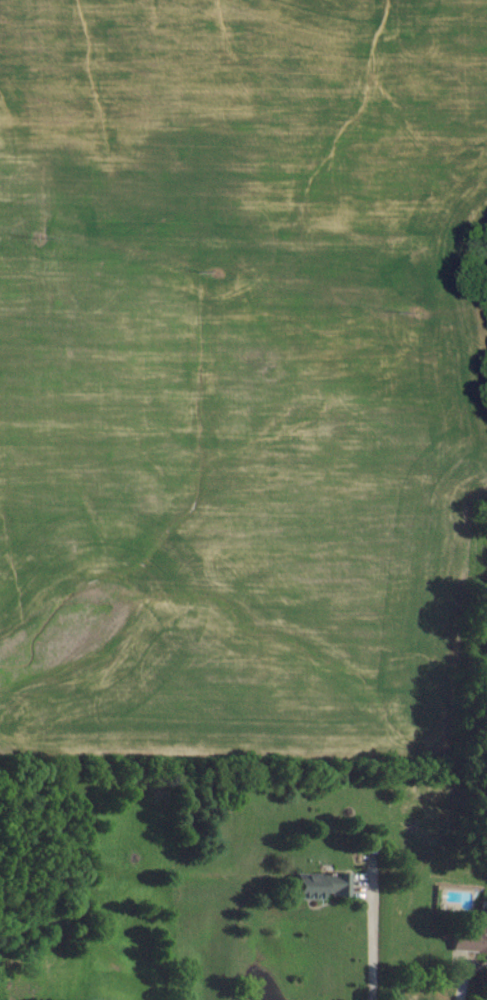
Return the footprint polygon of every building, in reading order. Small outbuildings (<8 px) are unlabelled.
[(350,873),(292,873),(292,899),(323,899),(323,895),(350,895),(350,873)] [(479,908),(477,935),(453,933),(452,950),(486,952),(486,908),(479,908)]
